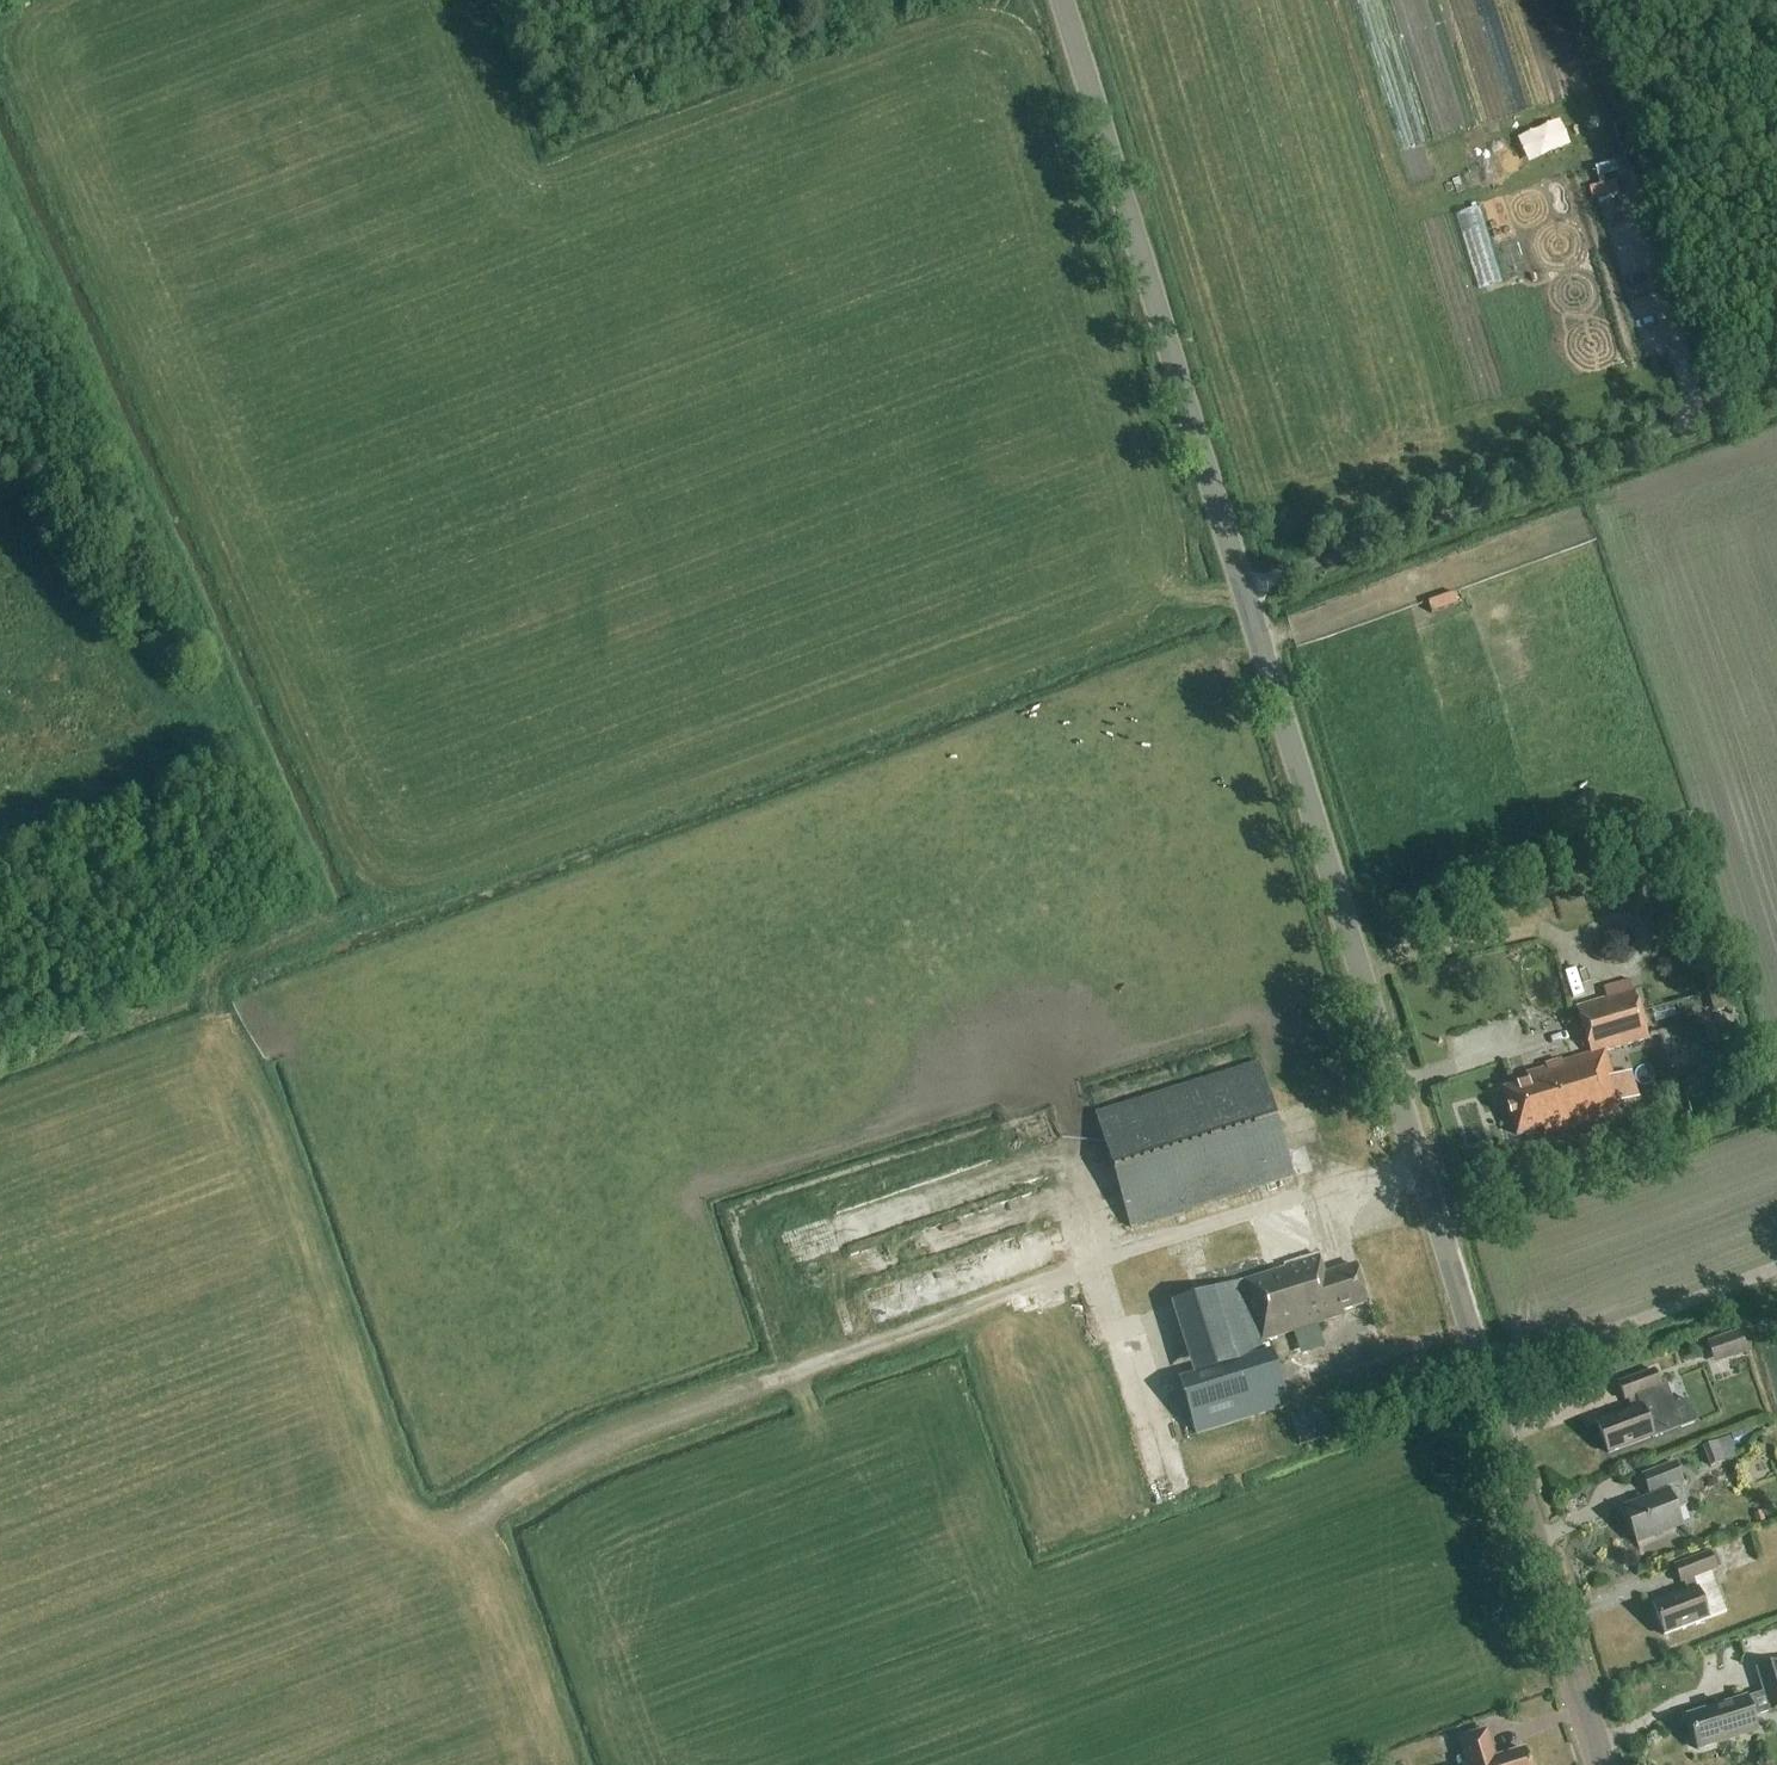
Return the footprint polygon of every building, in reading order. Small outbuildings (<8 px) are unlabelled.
[(1601,990),(1604,1000),(1576,1009),(1590,1056),(1524,1075),(1527,1082),(1502,1090),(1516,1137),(1541,1129),(1543,1136),(1618,1114),(1613,1095),(1617,1094),(1605,1052),(1648,1039),(1634,991),(1630,993),(1626,982),(1601,990)] [(1293,1178),(1258,1063),(1095,1114),(1130,1229),(1293,1178)] [(1319,1258),(1243,1282),(1261,1342),(1344,1316),(1343,1312),(1367,1304),(1355,1266),(1324,1275),(1319,1258)] [(1739,1331),(1706,1343),(1714,1365),(1747,1353),(1739,1331)] [(1270,1352),(1179,1380),(1196,1435),(1288,1407),(1270,1352)] [(1673,1404),(1667,1386),(1660,1388),(1654,1372),(1618,1385),(1625,1402),(1627,1401),(1631,1412),(1597,1425),(1608,1454),(1653,1438),(1697,1422),(1689,1399),(1673,1404)] [(1730,1437),(1702,1447),(1710,1468),(1737,1458),(1730,1437)] [(1623,1510),(1636,1544),(1681,1526),(1674,1510),(1685,1505),(1678,1486),(1683,1484),(1675,1464),(1642,1477),(1651,1500),(1623,1510)] [(1762,1511),(1753,1513),(1755,1524),(1765,1521),(1762,1511)] [(1725,1614),(1710,1574),(1716,1572),(1710,1556),(1675,1569),(1681,1585),(1684,1583),(1688,1594),(1653,1607),(1664,1637),(1725,1614)] [(1687,1717),(1698,1751),(1757,1733),(1752,1718),(1776,1710),(1776,1664),(1755,1670),(1762,1694),(1687,1717)] [(1495,1760),(1487,1731),(1456,1741),(1463,1764),(1529,1764),(1524,1751),(1495,1760)]
